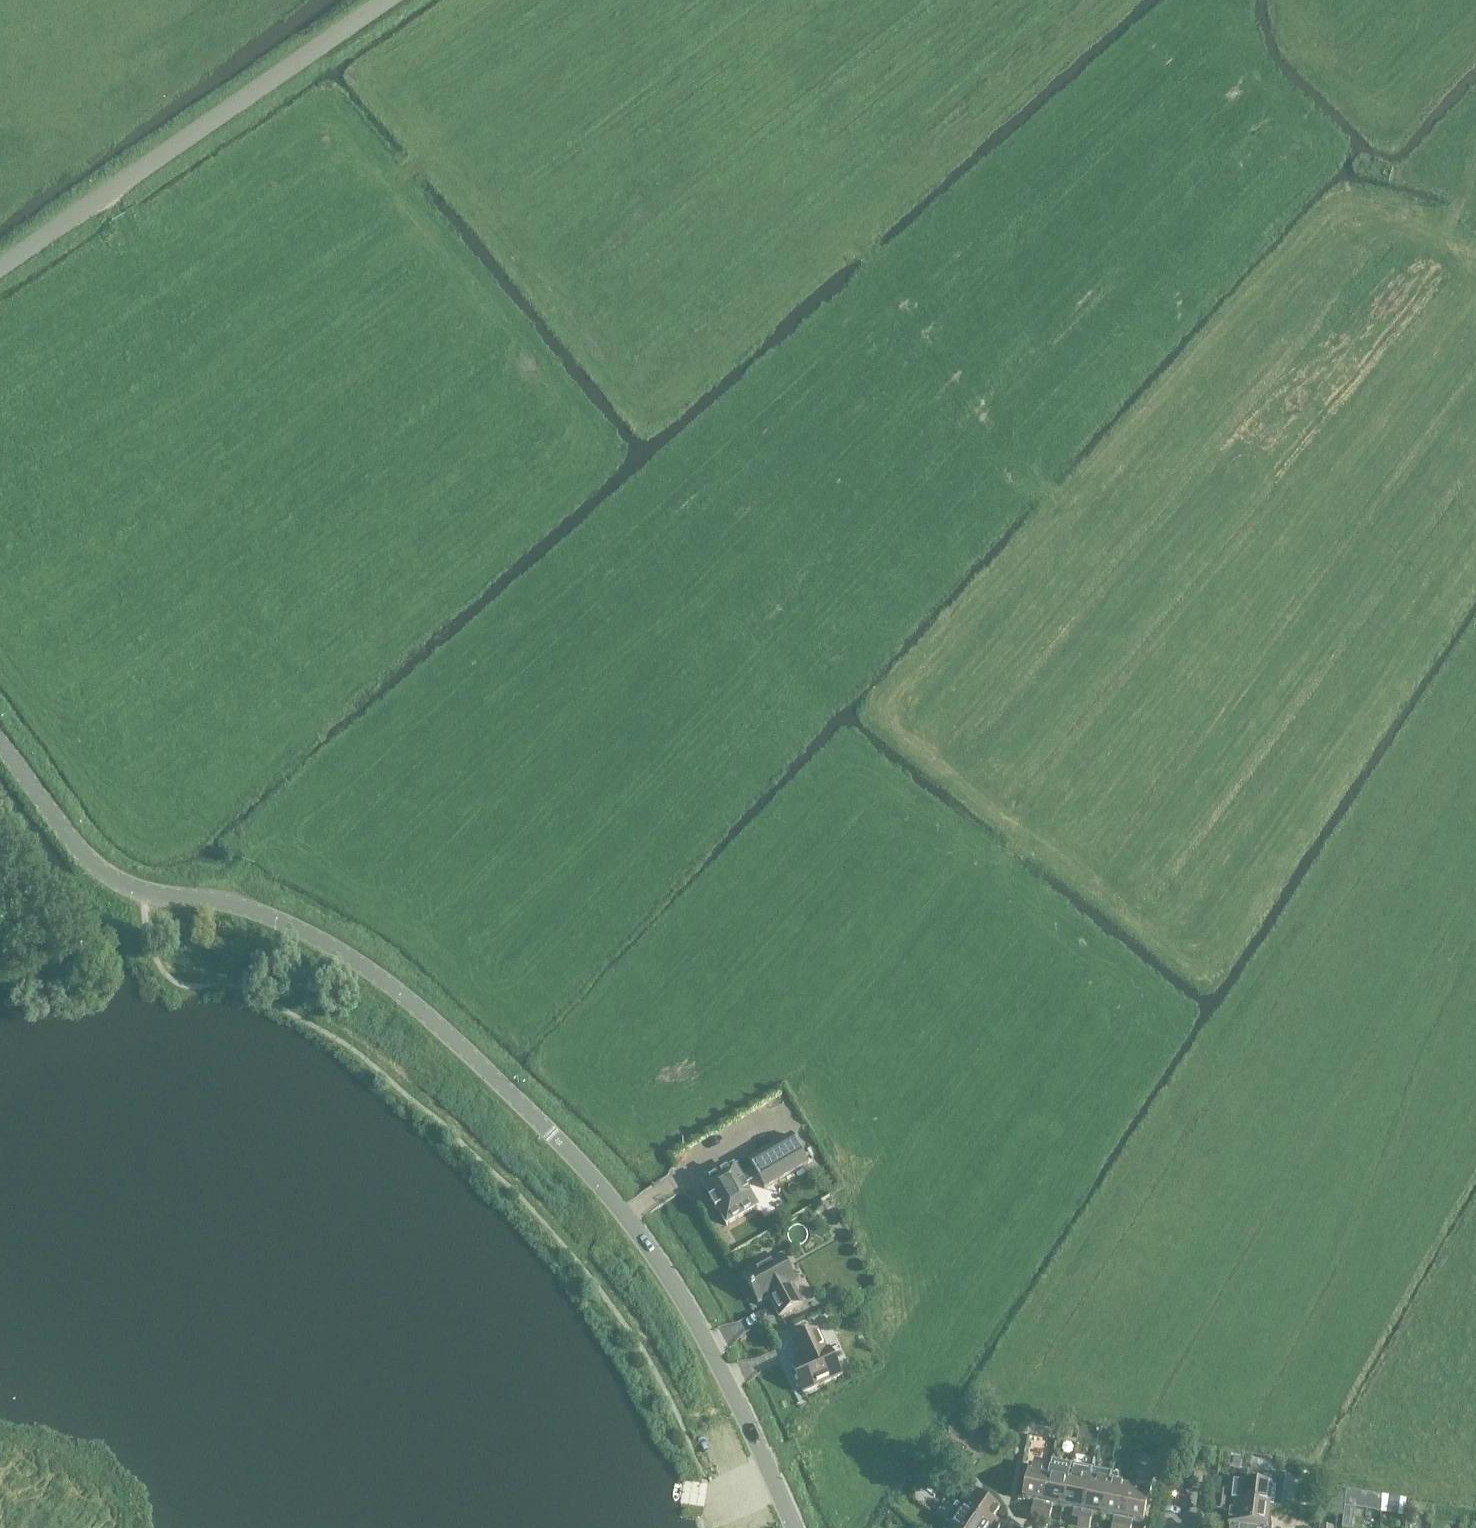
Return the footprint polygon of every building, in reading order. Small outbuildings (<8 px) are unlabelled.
[(726,1172),(703,1185),(711,1200),(710,1201),(711,1203),(713,1202),(716,1209),(715,1210),(716,1211),(717,1210),(726,1226),(758,1207),(747,1188),(760,1181),(764,1188),(800,1169),(787,1145),(729,1177),(726,1172)] [(792,1286),(796,1284),(782,1257),(744,1278),(759,1304),(769,1299),(779,1317),(802,1304),(792,1286)] [(798,1363),(787,1368),(790,1374),(787,1378),(793,1389),(797,1390),(800,1395),(838,1378),(825,1351),(823,1352),(814,1332),(789,1344),(798,1363)] [(1040,1521),(1050,1469),(1029,1465),(1022,1499),(1034,1502),(1030,1519),(1040,1521)] [(1063,1507),(1070,1473),(1050,1469),(1040,1521),(1049,1523),(1052,1505),(1063,1507)] [(1090,1477),(1070,1473),(1063,1507),(1074,1510),(1070,1527),(1073,1527),(1080,1527),(1090,1477)] [(1277,1489),(1278,1476),(1254,1473),(1253,1485),(1235,1482),(1233,1494),(1216,1492),(1215,1501),(1271,1508),(1273,1488),(1277,1489)] [(1110,1481),(1090,1477),(1080,1527),(1090,1527),(1093,1513),(1103,1515),(1110,1481)] [(1130,1485),(1110,1481),(1103,1515),(1114,1518),(1112,1527),(1121,1527),(1130,1485)] [(1121,1527),(1131,1527),(1132,1521),(1144,1524),(1152,1482),(1148,1481),(1146,1488),(1130,1485),(1121,1527)] [(958,1505),(991,1527),(997,1527),(1001,1523),(994,1518),(1000,1509),(976,1492),(968,1504),(962,1500),(958,1505)] [(1271,1508),(1215,1501),(1213,1511),(1231,1513),(1229,1527),(1272,1527),(1268,1527),(1271,1508)] [(1329,1501),(1328,1512),(1342,1513),(1343,1503),(1329,1501)] [(958,1505),(954,1511),(960,1516),(953,1527),(955,1527),(991,1527),(958,1505)]
